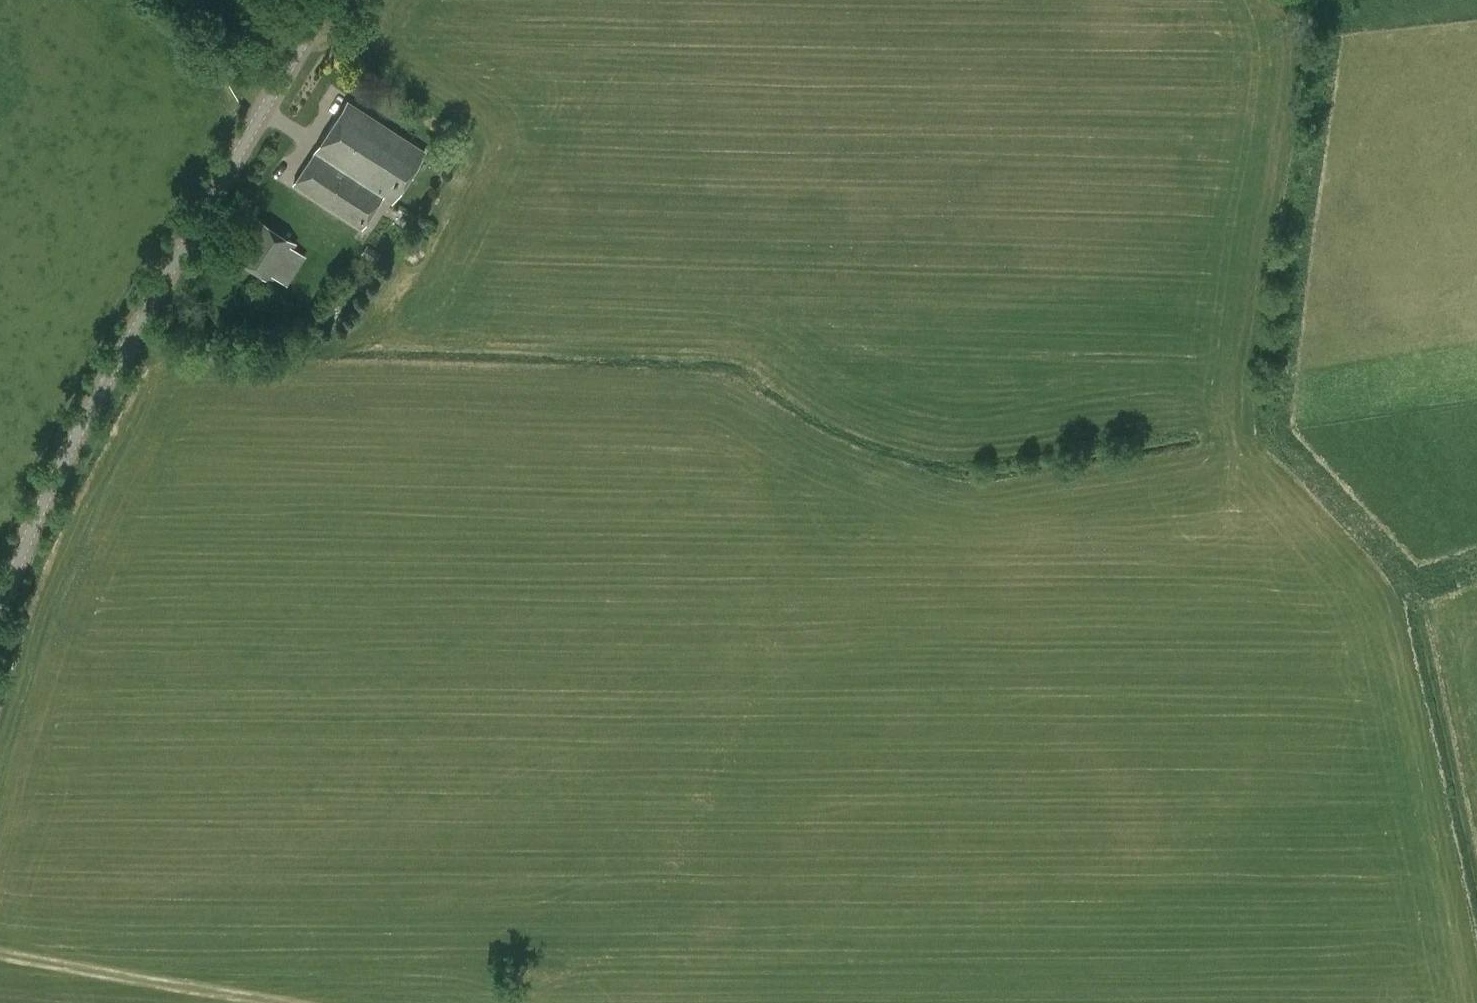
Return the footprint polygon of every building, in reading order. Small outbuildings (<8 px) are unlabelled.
[(391,202),(424,152),(347,101),(314,152),(382,196),(391,202)] [(361,228),(382,196),(314,152),(294,184),(361,228)] [(294,248),(297,244),(256,218),(231,257),(272,284),(276,277),(287,285),(306,256),(294,248)]
